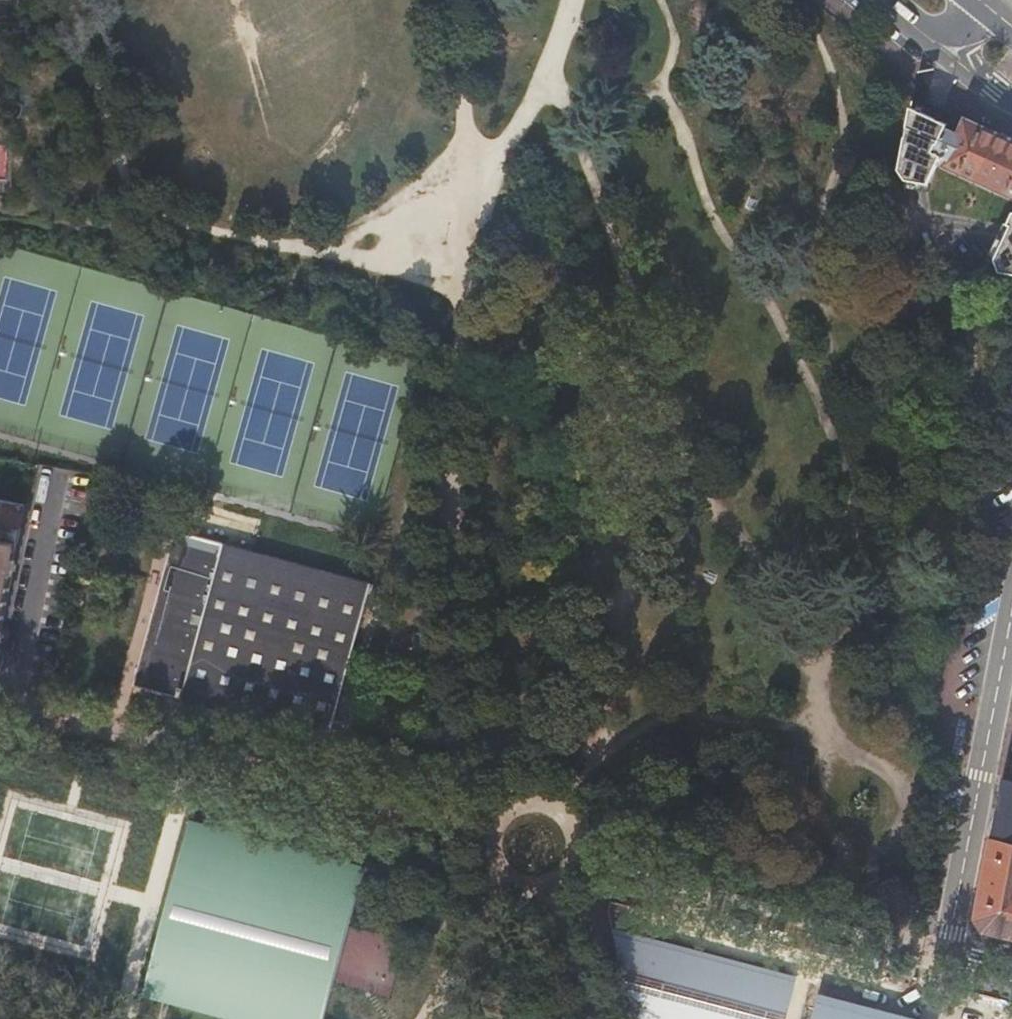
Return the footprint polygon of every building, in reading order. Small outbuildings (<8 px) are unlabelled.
[(35,222),(39,148),(41,148),(42,139),(59,140),(60,120),(43,119),(46,46),(48,0),(7,0),(6,19),(0,18),(0,219),(35,222)] [(909,111),(897,173),(905,183),(928,186),(939,159),(946,161),(944,167),(1011,198),(1011,143),(963,121),(957,135),(944,130),(945,127),(909,111)] [(1011,214),(1006,226),(1010,228),(993,262),(998,273),(1011,275),(1011,214)] [(24,504),(0,499),(0,539),(16,543),(24,504)] [(136,687),(327,737),(368,584),(211,543),(174,533),(136,687)] [(16,543),(0,539),(0,622),(16,543)] [(993,835),(1011,839),(1011,777),(1004,775),(993,835)] [(380,876),(205,828),(157,1000),(227,1018),(341,1018),(380,876)] [(993,835),(978,917),(986,928),(1011,934),(1011,839),(993,835)] [(637,1018),(785,1018),(796,977),(613,929),(637,1018)] [(817,996),(812,1018),(911,1018),(817,996)]
